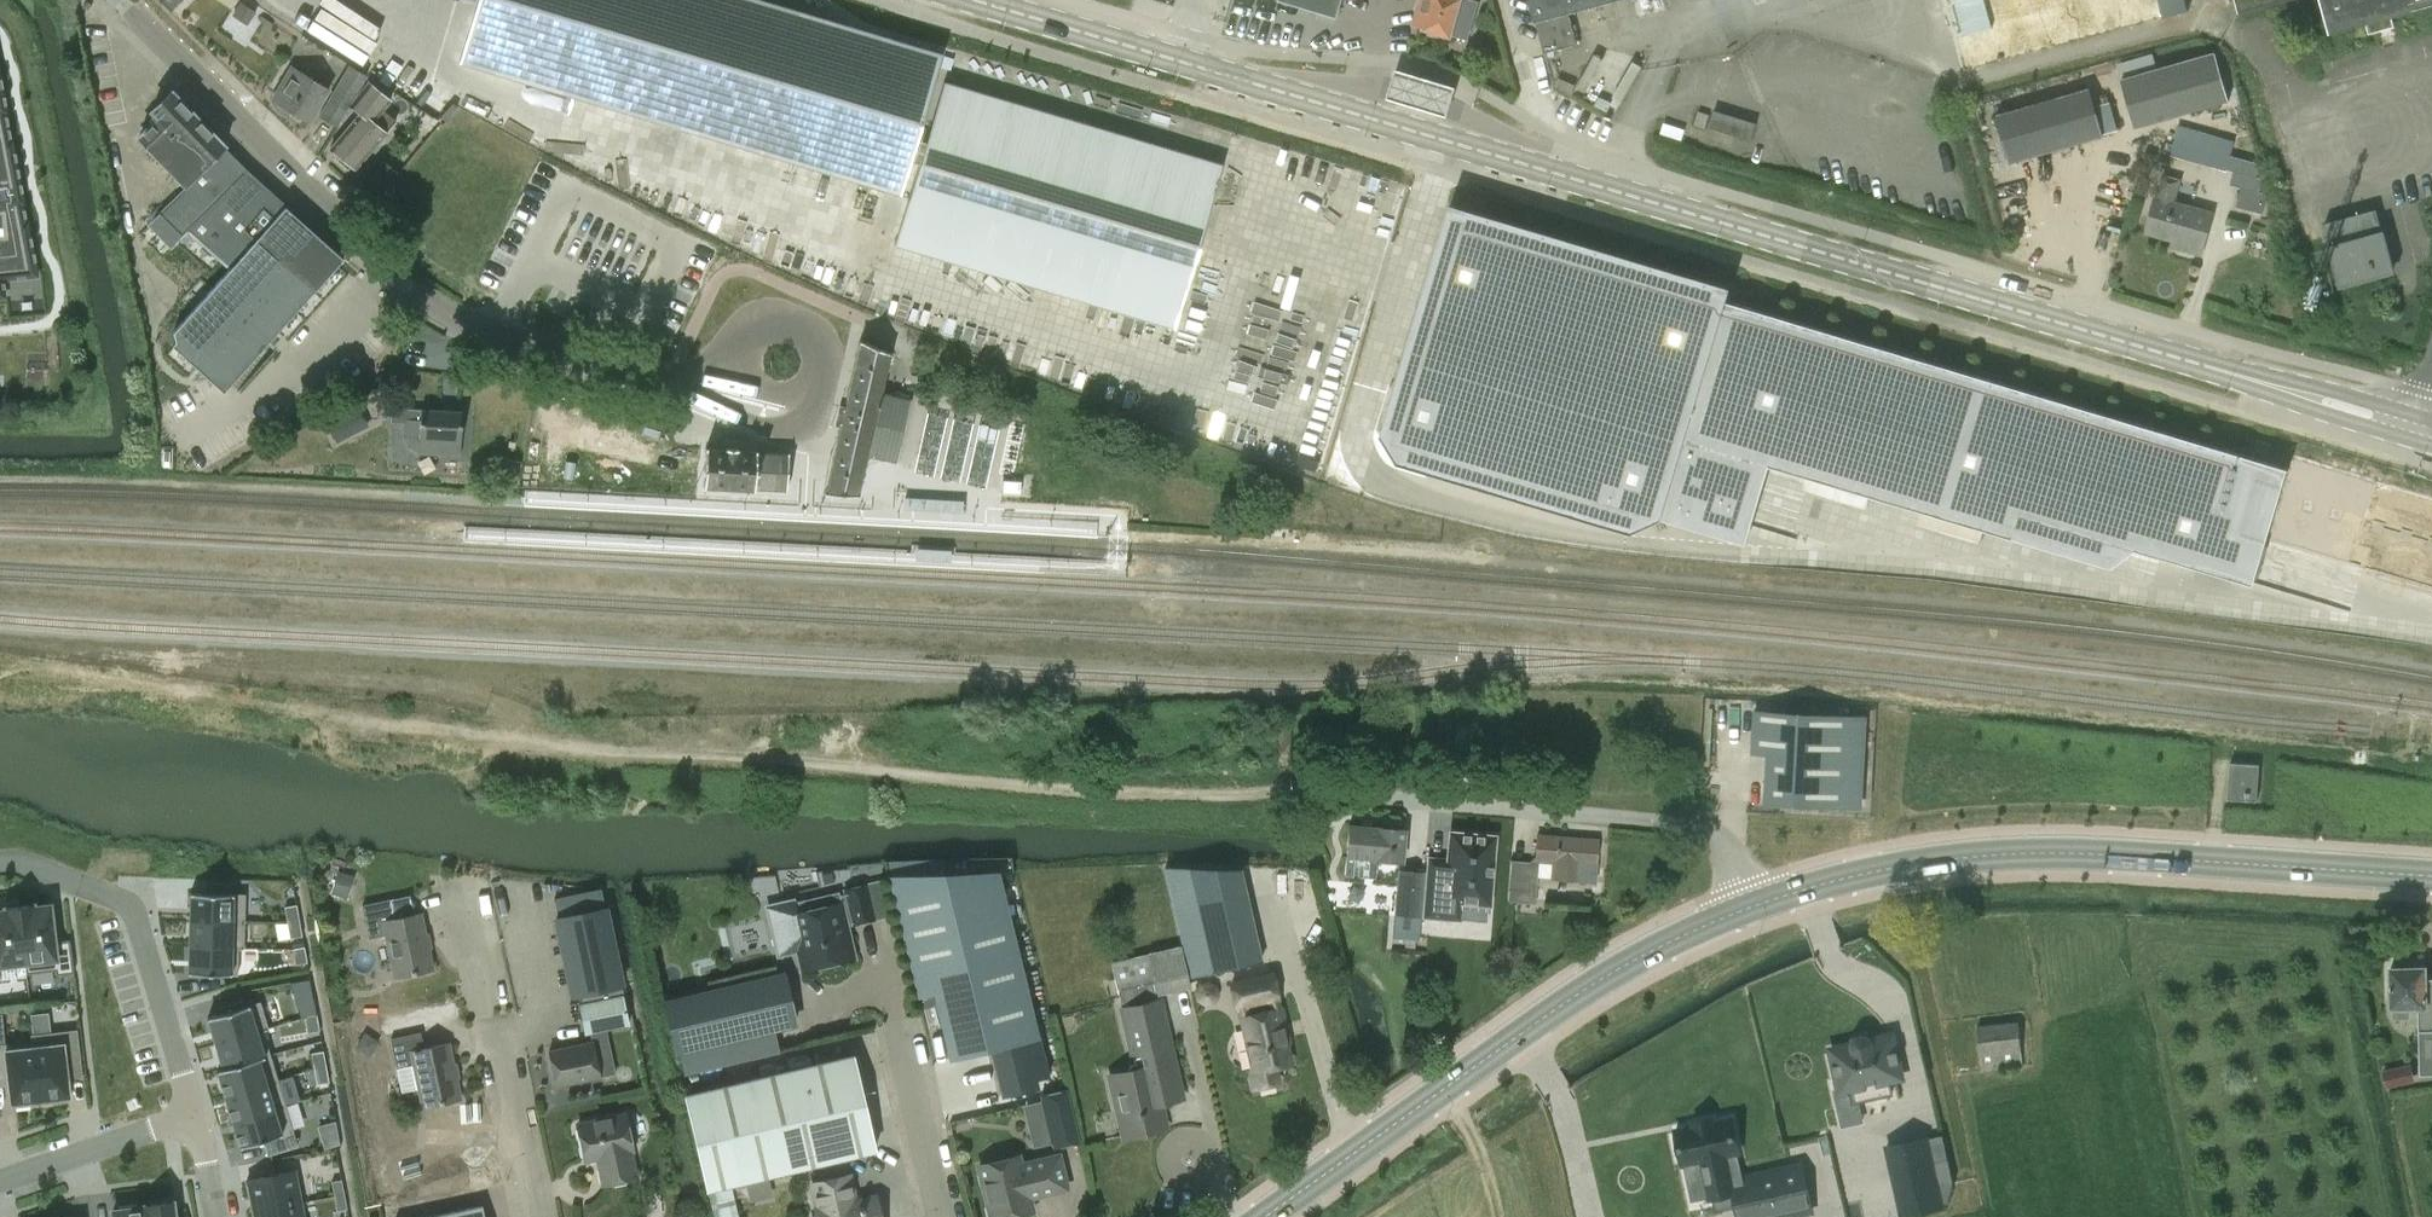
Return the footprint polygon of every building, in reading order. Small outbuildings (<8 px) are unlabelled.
[(942,54),(761,0),(478,0),(460,63),(900,194),(942,54)] [(1336,16),(1341,0),(1281,0),(1336,16)] [(1413,24),(1422,27),(1467,40),(1477,3),(1468,0),(1420,0),(1413,24)] [(1544,53),(1577,44),(1568,12),(1611,0),(1530,0),(1544,53)] [(1964,71),(2188,11),(2185,0),(1945,0),(1964,71)] [(2237,12),(2284,0),(2234,0),(2237,12)] [(2329,33),(2366,23),(2368,33),(2394,26),(2391,17),(2431,6),(2431,0),(2320,0),(2329,33)] [(261,10),(248,1),(237,16),(251,26),(261,10)] [(274,24),(261,15),(258,20),(270,29),(274,24)] [(323,69),(324,68),(340,76),(347,64),(303,42),(291,65),(304,71),(308,62),(323,69)] [(2216,52),(2122,79),(2136,126),(2229,99),(2216,52)] [(1578,86),(1586,91),(1603,59),(1595,54),(1578,86)] [(1634,61),(1614,97),(1623,102),(1643,66),(1634,61)] [(336,126),(348,106),(367,75),(348,64),(317,115),(336,126)] [(309,122),(328,89),(290,66),(271,99),(309,122)] [(1420,86),(1423,78),(1397,69),(1389,99),(1448,117),(1458,87),(1440,82),(1437,91),(1420,86)] [(1420,86),(1437,91),(1440,82),(1440,80),(1424,74),(1423,78),(1420,86)] [(1558,82),(1561,92),(1576,88),(1573,77),(1558,82)] [(944,81),(895,245),(1173,328),(1223,163),(944,81)] [(379,109),(381,107),(388,98),(368,82),(351,104),(359,111),(329,148),(355,169),(385,132),(384,131),(393,121),(379,109)] [(3,296),(1,277),(36,274),(26,223),(24,223),(21,203),(22,202),(10,142),(9,142),(3,111),(5,111),(0,86),(0,296),(3,296)] [(2090,88),(1997,115),(2010,162),(2103,135),(2117,131),(2109,103),(2095,107),(2090,88)] [(226,148),(214,136),(174,93),(153,113),(159,119),(140,136),(187,185),(222,152),(226,148)] [(1756,123),(1730,115),(1713,110),(1708,127),(1751,140),(1756,123)] [(1709,114),(1699,111),(1694,125),(1705,128),(1709,114)] [(2178,126),(2171,154),(2227,169),(2230,155),(2234,141),(2178,126)] [(223,392),(343,261),(222,152),(187,185),(147,223),(177,254),(191,239),(230,275),(174,336),(175,342),(172,345),(223,392)] [(2230,155),(2227,169),(2234,171),(2231,185),(2241,188),(2237,207),(2261,213),(2266,194),(2260,193),(2263,179),(2255,176),(2259,162),(2230,155)] [(356,187),(373,201),(397,171),(380,157),(356,187)] [(2212,213),(2173,202),(2178,180),(2163,176),(2157,197),(2155,196),(2145,232),(2173,240),(2172,246),(2200,254),(2212,213)] [(1451,203),(1382,434),(1399,463),(1632,532),(1662,518),(1686,439),(1770,464),(2014,537),(2021,515),(2136,549),(2253,584),(2288,468),(1727,301),(1732,287),(1451,203)] [(2376,209),(2325,223),(2330,244),(2327,244),(2339,287),(2395,272),(2383,229),(2381,230),(2376,209)] [(889,353),(859,340),(825,493),(857,495),(866,455),(895,461),(909,399),(880,392),(889,353)] [(975,376),(962,373),(958,391),(971,393),(975,376)] [(388,422),(405,423),(405,436),(405,441),(407,445),(409,447),(412,449),(416,451),(420,451),(459,453),(462,411),(420,409),(420,410),(417,409),(411,408),(411,407),(389,406),(388,422)] [(342,420),(350,434),(367,425),(359,410),(342,420)] [(2268,536),(2431,585),(2431,484),(2298,443),(2288,469),(2268,536)] [(703,487),(754,489),(754,488),(786,490),(788,453),(756,452),(756,450),(705,448),(703,487)] [(518,483),(522,461),(507,458),(503,480),(518,483)] [(1768,754),(1766,802),(1822,805),(1850,806),(1855,716),(1755,711),(1753,753),(1768,754)] [(2256,800),(2257,784),(2259,764),(2230,762),(2227,798),(2256,800)] [(1346,856),(1346,857),(1374,860),(1401,862),(1404,829),(1348,825),(1346,856)] [(1507,902),(1508,901),(1511,860),(1511,858),(1492,856),(1494,835),(1450,832),(1449,837),(1434,836),(1431,872),(1460,874),(1461,862),(1489,864),(1486,900),(1507,902)] [(1577,882),(1594,883),(1597,840),(1536,834),(1534,859),(1551,861),(1549,878),(1577,881),(1577,882)] [(1538,862),(1511,860),(1508,901),(1534,903),(1538,862)] [(355,875),(338,870),(330,893),(347,899),(355,875)] [(1422,872),(1397,870),(1391,938),(1418,940),(1419,923),(1432,924),(1435,880),(1421,878),(1422,872)] [(998,874),(888,876),(892,892),(917,990),(936,986),(953,1058),(1000,1047),(1010,1086),(1048,1077),(1002,892),(998,874)] [(190,892),(190,919),(244,921),(245,894),(226,893),(227,884),(207,884),(206,893),(190,892)] [(866,885),(843,890),(851,925),(875,920),(866,885)] [(1210,972),(1261,961),(1244,885),(1193,896),(1210,972)] [(556,901),(560,918),(606,908),(602,891),(556,901)] [(793,907),(770,912),(780,957),(801,952),(804,968),(848,958),(841,925),(846,924),(841,903),(839,893),(814,899),(816,908),(795,913),(793,907)] [(393,977),(431,969),(419,912),(393,918),(389,899),(360,905),(367,938),(384,934),(393,977)] [(26,962),(25,962),(26,973),(56,970),(56,975),(74,973),(70,939),(54,941),(50,905),(34,907),(34,904),(21,906),(20,906),(23,935),(26,962)] [(296,904),(284,906),(287,922),(299,920),(296,904)] [(25,962),(26,962),(23,935),(20,906),(6,908),(6,910),(0,911),(0,965),(6,964),(25,962)] [(606,908),(556,918),(572,995),(579,994),(581,1004),(578,1004),(584,1033),(626,1023),(618,986),(622,985),(606,908)] [(190,919),(189,945),(239,947),(239,948),(244,949),(244,921),(190,919)] [(299,920),(287,922),(290,938),(302,935),(299,920)] [(89,939),(117,938),(116,929),(89,930),(89,939)] [(189,945),(188,974),(238,974),(239,948),(239,947),(189,945)] [(1157,994),(1190,987),(1181,945),(1110,961),(1115,979),(1120,1004),(1158,995),(1157,994)] [(304,946),(292,948),(295,964),(307,962),(304,946)] [(2391,1008),(2418,1007),(2419,1075),(2431,1074),(2431,979),(2425,979),(2425,967),(2390,968),(2391,1008)] [(1291,1063),(1280,1010),(1272,971),(1231,980),(1239,1019),(1250,1072),(1248,1072),(1251,1088),(1278,1082),(1274,1066),(1291,1063)] [(673,1052),(738,1037),(795,1024),(782,972),(661,1001),(673,1052)] [(1214,984),(1206,979),(1198,982),(1193,990),(1196,998),(1204,1003),(1212,1001),(1217,993),(1214,984)] [(314,999),(302,1001),(305,1016),(317,1014),(314,999)] [(223,1012),(208,1017),(215,1043),(263,1029),(263,1030),(268,1028),(260,1001),(242,1006),(241,1001),(221,1007),(223,1012)] [(1159,1002),(1122,1011),(1136,1071),(1109,1078),(1122,1136),(1165,1126),(1160,1102),(1181,1097),(1159,1002)] [(317,1014),(305,1016),(308,1032),(319,1030),(317,1014)] [(2018,1021),(1977,1025),(1981,1072),(2024,1067),(2018,1021)] [(263,1029),(215,1043),(223,1067),(223,1068),(270,1054),(263,1030),(263,1029)] [(32,1035),(32,1041),(35,1041),(42,1100),(54,1098),(54,1102),(69,1100),(69,1096),(72,1096),(68,1062),(80,1061),(76,1030),(32,1035)] [(395,1068),(412,1064),(421,1107),(459,1099),(447,1042),(422,1048),(419,1032),(389,1038),(395,1068)] [(1843,1082),(1824,1086),(1830,1110),(1896,1095),(1893,1081),(1905,1078),(1896,1039),(1836,1052),(1837,1057),(1835,1057),(1839,1077),(1841,1077),(1843,1082)] [(32,1041),(0,1045),(0,1080),(8,1079),(11,1103),(15,1103),(15,1106),(30,1104),(30,1101),(42,1100),(35,1041),(32,1041)] [(555,1086),(598,1077),(591,1041),(547,1050),(555,1086)] [(323,1050),(311,1053),(314,1068),(326,1066),(323,1050)] [(223,1067),(217,1069),(225,1095),(278,1079),(270,1054),(223,1068),(223,1067)] [(685,1094),(708,1190),(744,1181),(767,1175),(873,1150),(851,1055),(685,1094)] [(326,1066),(314,1068),(317,1084),(329,1082),(326,1066)] [(2383,1072),(2387,1089),(2398,1086),(2394,1070),(2383,1072)] [(278,1079),(225,1095),(232,1120),(285,1104),(278,1079)] [(1078,1142),(1065,1090),(1039,1096),(1051,1149),(1078,1142)] [(285,1104),(232,1120),(240,1146),(263,1140),(267,1155),(297,1146),(285,1104)] [(602,1184),(634,1177),(628,1150),(631,1150),(623,1114),(576,1124),(584,1160),(596,1157),(602,1184)] [(1813,1211),(1802,1164),(1743,1177),(1732,1179),(1727,1155),(1738,1153),(1739,1153),(1731,1117),(1713,1121),(1713,1118),(1693,1122),(1694,1125),(1676,1129),(1678,1136),(1674,1137),(1679,1157),(1682,1157),(1684,1164),(1702,1161),(1709,1197),(1712,1197),(1734,1192),(1737,1206),(1739,1216),(1784,1216),(1813,1211)] [(1940,1117),(1900,1126),(1915,1191),(1954,1183),(1940,1117)] [(979,1165),(992,1216),(1020,1216),(1023,1213),(1031,1211),(1027,1196),(1065,1187),(1057,1157),(1020,1166),(1017,1156),(979,1165)] [(247,1179),(253,1211),(301,1202),(294,1169),(247,1179)] [(809,1184),(815,1210),(817,1216),(883,1216),(881,1206),(878,1207),(875,1196),(856,1200),(850,1174),(809,1184)] [(341,1180),(331,1182),(334,1196),(344,1195),(341,1180)] [(344,1195),(334,1196),(337,1211),(346,1209),(344,1195)] [(714,1216),(734,1216),(729,1195),(710,1199),(714,1216)] [(143,1207),(144,1216),(174,1216),(173,1201),(145,1205),(145,1206),(143,1207)] [(254,1216),(304,1216),(301,1202),(253,1211),(254,1216)] [(143,1207),(138,1207),(137,1204),(119,1206),(119,1209),(113,1210),(114,1216),(144,1216),(143,1207)] [(425,1216),(484,1216),(481,1205),(425,1216)]
